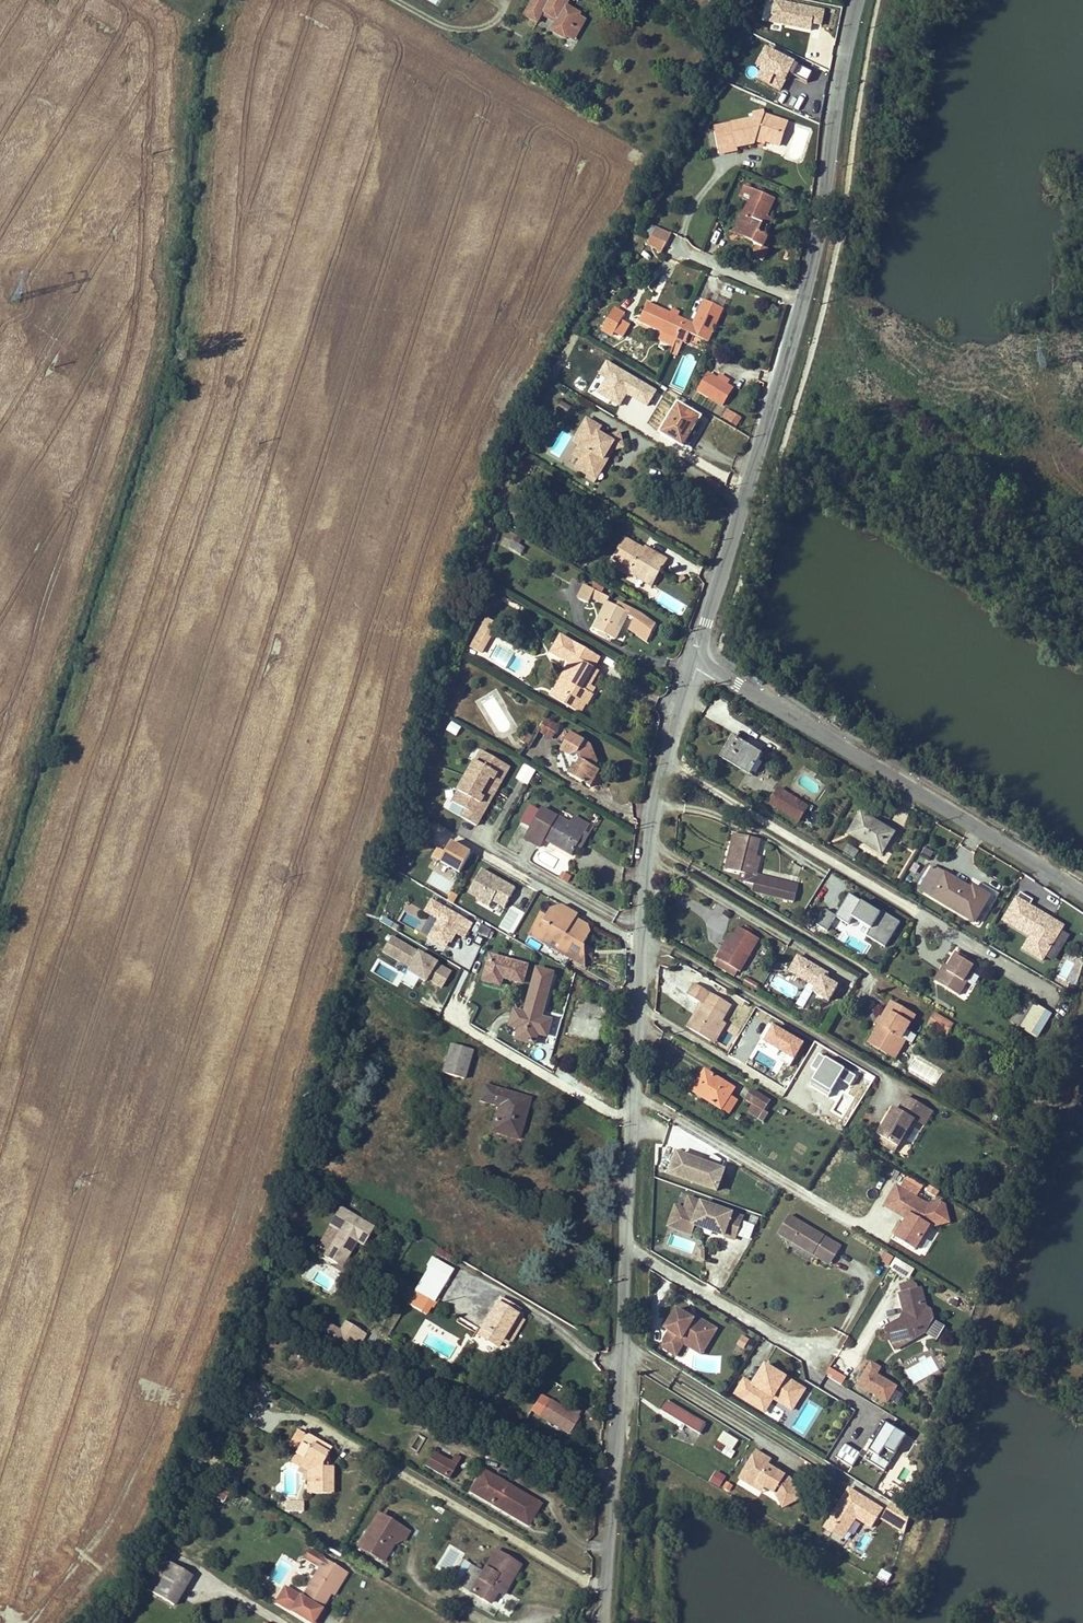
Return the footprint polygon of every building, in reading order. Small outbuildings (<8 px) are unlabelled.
[(525,16),(539,24),(544,16),(545,13),(558,21),(557,23),(552,31),(567,40),(568,37),(579,17),(581,15),(567,7),(571,0),(535,0),(525,16)] [(814,28),(824,29),(826,11),(773,4),(770,28),(813,33),(814,28)] [(544,16),(557,23),(558,21),(545,13),(544,16)] [(586,21),(579,17),(568,37),(574,41),(586,21)] [(808,85),(813,74),(767,53),(754,82),(784,95),(792,78),(808,85)] [(763,117),(763,114),(761,110),(752,113),(754,119),(763,117)] [(782,121),(763,114),(763,117),(754,119),(730,124),(731,131),(726,132),(727,136),(719,138),(722,151),(754,144),(755,141),(757,135),(766,138),(765,140),(779,145),(783,133),(778,131),(782,121)] [(787,123),(782,121),(778,131),(783,133),(787,123)] [(716,127),(719,138),(727,136),(726,132),(731,131),(730,124),(716,127)] [(763,144),(765,140),(766,138),(757,135),(755,141),(763,144)] [(760,233),(767,217),(775,200),(755,191),(737,230),(745,234),(743,238),(754,243),(754,245),(756,247),(752,257),(762,262),(768,249),(765,247),(769,237),(767,236),(760,233)] [(774,220),(767,217),(760,233),(767,236),(774,220)] [(731,233),(743,238),(745,234),(737,230),(731,233)] [(659,238),(673,245),(676,238),(662,231),(659,238)] [(663,336),(678,342),(686,346),(690,335),(708,343),(723,309),(704,300),(694,324),(648,303),(638,325),(663,336)] [(617,334),(623,321),(625,317),(615,312),(605,333),(616,337),(617,334)] [(631,324),(623,321),(617,334),(625,338),(631,324)] [(675,348),(678,342),(663,336),(661,341),(675,348)] [(733,388),(709,374),(699,391),(722,406),(733,388)] [(568,389),(578,395),(586,382),(576,376),(568,389)] [(568,413),(571,405),(560,401),(557,410),(568,413)] [(679,406),(661,435),(682,448),(699,419),(679,406)] [(602,428),(587,419),(574,442),(580,445),(574,456),(581,460),(576,468),(589,475),(593,468),(601,466),(605,460),(602,458),(604,455),(607,456),(610,451),(614,450),(623,448),(620,433),(605,437),(599,433),(602,428)] [(594,483),(614,450),(610,451),(607,456),(604,455),(602,458),(605,460),(601,466),(593,468),(589,475),(587,479),(594,483)] [(652,572),(661,577),(671,560),(656,551),(653,555),(629,540),(617,560),(633,570),(648,578),(652,572)] [(527,549),(516,543),(512,551),(523,557),(527,549)] [(654,588),(661,577),(652,572),(648,578),(633,570),(631,574),(654,588)] [(575,601),(586,607),(590,599),(604,608),(594,631),(614,643),(626,618),(634,623),(629,632),(647,643),(657,626),(620,604),(617,608),(609,604),(611,601),(594,592),(584,586),(575,601)] [(481,631),(472,646),(484,653),(493,638),(481,631)] [(586,692),(589,686),(598,672),(592,668),(598,659),(572,643),(561,659),(570,664),(561,679),(565,681),(558,692),(568,698),(564,705),(576,712),(581,702),(586,705),(592,695),(586,692)] [(551,697),(564,705),(568,698),(558,692),(565,681),(561,679),(551,697)] [(595,689),(589,686),(586,692),(592,695),(595,689)] [(581,714),(586,705),(581,702),(576,712),(581,714)] [(457,735),(462,725),(452,720),(447,730),(457,735)] [(561,728),(548,721),(541,732),(554,740),(561,728)] [(530,743),(534,734),(525,730),(521,740),(530,743)] [(599,762),(591,744),(584,741),(582,744),(569,736),(560,751),(568,777),(589,789),(600,771),(595,768),(599,762)] [(761,753),(734,736),(721,757),(748,774),(761,753)] [(482,826),(511,762),(474,746),(469,758),(473,760),(459,791),(456,789),(447,810),(482,826)] [(525,763),(516,778),(528,785),(537,770),(525,763)] [(807,805),(780,791),(771,807),(799,821),(807,805)] [(585,832),(544,807),(525,838),(537,846),(542,838),(571,856),(585,832)] [(895,834),(862,814),(850,834),(883,853),(895,834)] [(724,870),(730,871),(738,835),(732,834),(724,870)] [(751,876),(755,855),(759,840),(738,835),(730,871),(751,876)] [(438,845),(433,855),(444,862),(462,871),(474,849),(455,838),(448,850),(438,845)] [(843,851),(854,857),(858,849),(847,843),(843,851)] [(928,860),(933,852),(925,846),(919,855),(928,860)] [(760,857),(755,855),(751,876),(756,877),(760,857)] [(484,866),(467,894),(502,914),(518,886),(484,866)] [(935,868),(921,890),(973,923),(990,896),(974,886),(971,891),(935,868)] [(754,893),(765,896),(768,879),(757,877),(754,893)] [(768,879),(765,896),(795,902),(799,886),(768,879)] [(832,921),(884,949),(900,920),(849,892),(832,921)] [(1034,900),(1020,892),(1010,910),(1012,912),(1006,922),(1031,937),(1023,949),(1042,961),(1045,956),(1061,930),(1063,926),(1051,919),(1048,923),(1041,919),(1044,914),(1030,906),(1034,900)] [(456,933),(466,938),(475,920),(431,898),(424,911),(437,918),(427,939),(448,949),(456,933)] [(545,925),(536,940),(584,969),(585,955),(579,954),(576,952),(580,946),(582,948),(591,933),(590,925),(577,918),(578,916),(565,908),(561,915),(552,909),(546,918),(543,924),(545,925)] [(827,930),(836,915),(825,908),(816,924),(827,930)] [(1044,914),(1041,919),(1048,923),(1051,919),(1044,914)] [(529,935),(536,940),(545,925),(543,924),(546,918),(541,915),(529,935)] [(493,930),(481,925),(477,934),(489,939),(493,930)] [(743,973),(762,940),(741,928),(726,953),(722,951),(718,958),(743,973)] [(1061,930),(1045,956),(1054,962),(1070,936),(1061,930)] [(390,934),(381,952),(412,968),(410,972),(441,989),(453,967),(390,934)] [(796,954),(784,973),(830,999),(841,979),(796,954)] [(949,969),(941,984),(959,994),(975,964),(957,954),(949,969)] [(527,965),(491,956),(485,980),(502,985),(504,978),(523,983),(527,965)] [(1059,976),(1066,979),(1073,963),(1066,959),(1059,976)] [(935,981),(941,984),(949,969),(943,966),(935,981)] [(538,968),(525,1014),(514,1011),(510,1026),(520,1028),(517,1039),(534,1043),(537,1033),(545,1036),(550,1020),(542,1018),(554,972),(538,968)] [(768,986),(793,1000),(799,987),(775,973),(768,986)] [(730,1002),(693,980),(686,992),(702,1001),(689,1023),(710,1036),(718,1022),(730,1002)] [(803,1009),(809,999),(800,994),(794,1003),(803,1009)] [(1044,1009),(1025,998),(1011,1021),(1030,1033),(1044,1009)] [(916,1014),(893,1001),(869,1044),(889,1056),(892,1050),(900,1054),(907,1042),(913,1045),(918,1036),(907,1030),(916,1014)] [(940,1029),(945,1019),(936,1015),(931,1024),(940,1029)] [(953,1023),(945,1019),(940,1029),(948,1033),(953,1023)] [(723,1025),(718,1022),(710,1036),(714,1038),(723,1025)] [(472,1051),(451,1045),(444,1070),(465,1076),(472,1051)] [(896,1060),(900,1054),(892,1050),(889,1056),(896,1060)] [(735,1089),(707,1071),(693,1092),(722,1110),(728,1100),(735,1089)] [(530,1097),(486,1086),(483,1101),(499,1106),(493,1131),(519,1137),(530,1097)] [(770,1101),(753,1090),(747,1100),(764,1111),(770,1101)] [(878,1134),(882,1137),(896,1146),(912,1119),(917,1121),(925,1106),(908,1096),(899,1109),(894,1107),(878,1134)] [(722,1110),(729,1114),(735,1105),(728,1100),(722,1110)] [(764,1111),(755,1105),(749,1115),(759,1120),(764,1111)] [(931,1109),(925,1106),(917,1121),(922,1124),(931,1109)] [(769,1114),(764,1111),(759,1120),(763,1123),(769,1114)] [(894,1151),(896,1146),(882,1137),(879,1141),(894,1151)] [(698,1184),(723,1193),(730,1172),(683,1156),(676,1177),(693,1182),(698,1184)] [(858,1174),(859,1167),(848,1164),(846,1171),(858,1174)] [(913,1187),(916,1181),(904,1175),(901,1180),(913,1187)] [(950,1210),(896,1181),(882,1205),(902,1216),(891,1236),(916,1249),(931,1221),(941,1226),(950,1210)] [(694,1201),(690,1213),(686,1224),(699,1228),(709,1232),(716,1234),(739,1242),(747,1220),(694,1201)] [(325,1255),(339,1263),(343,1255),(347,1257),(357,1241),(363,1245),(374,1226),(370,1224),(374,1217),(367,1213),(363,1220),(341,1207),(330,1224),(340,1230),(325,1255)] [(686,1224),(690,1213),(681,1210),(674,1229),(696,1237),(699,1228),(686,1224)] [(795,1243),(817,1256),(821,1249),(838,1259),(844,1249),(828,1239),(793,1217),(782,1235),(792,1242),(793,1242),(794,1243),(795,1243)] [(821,1249),(817,1256),(833,1267),(838,1259),(821,1249)] [(884,1251),(878,1261),(888,1266),(893,1256),(884,1251)] [(343,1255),(339,1263),(342,1265),(347,1257),(343,1255)] [(909,1277),(914,1267),(894,1257),(889,1267),(909,1277)] [(418,1287),(416,1290),(435,1301),(449,1278),(430,1266),(418,1287)] [(313,1268),(308,1277),(328,1289),(334,1280),(313,1268)] [(928,1308),(923,1289),(901,1295),(906,1318),(896,1320),(891,1322),(888,1324),(887,1331),(896,1349),(914,1338),(912,1336),(926,1332),(934,1319),(932,1310),(928,1308)] [(502,1339),(515,1316),(520,1308),(500,1297),(478,1335),(498,1346),(502,1339)] [(664,1345),(675,1352),(684,1337),(690,1340),(694,1333),(706,1341),(716,1325),(697,1314),(695,1317),(687,1312),(679,1306),(667,1326),(671,1329),(665,1339),(664,1345)] [(523,1321),(515,1316),(502,1339),(510,1343),(523,1321)] [(349,1322),(341,1333),(336,1330),(331,1337),(355,1353),(362,1343),(351,1336),(356,1327),(349,1322)] [(331,1337),(336,1330),(328,1325),(323,1332),(331,1337)] [(685,1342),(703,1352),(719,1327),(716,1325),(706,1341),(694,1333),(690,1340),(684,1337),(675,1352),(678,1354),(685,1342)] [(367,1334),(356,1327),(351,1336),(362,1343),(367,1334)] [(741,1334),(736,1344),(744,1348),(749,1338),(741,1334)] [(898,1383),(878,1373),(882,1365),(869,1358),(856,1385),(889,1401),(898,1383)] [(767,1363),(755,1383),(746,1378),(737,1393),(762,1408),(762,1407),(770,1393),(775,1396),(794,1408),(802,1396),(807,1387),(806,1387),(767,1363)] [(841,1384),(846,1375),(829,1366),(824,1375),(841,1384)] [(549,1382),(544,1394),(553,1397),(557,1386),(549,1382)] [(775,1396),(770,1393),(762,1407),(762,1408),(767,1410),(775,1396)] [(707,1423),(669,1399),(662,1410),(701,1434),(707,1423)] [(544,1413),(570,1429),(576,1422),(557,1410),(559,1405),(551,1401),(544,1413)] [(578,1417),(559,1405),(557,1410),(576,1422),(578,1417)] [(569,1433),(570,1429),(544,1413),(542,1416),(569,1433)] [(908,1435),(909,1433),(884,1417),(871,1437),(876,1439),(870,1448),(875,1451),(870,1459),(886,1470),(908,1435)] [(733,1449),(739,1440),(723,1430),(717,1440),(725,1445),(721,1452),(731,1458),(736,1451),(733,1449)] [(292,1459),(311,1469),(310,1493),(334,1493),(334,1466),(324,1466),(324,1461),(329,1453),(319,1447),(322,1441),(307,1433),(292,1459)] [(410,1447),(419,1451),(425,1436),(416,1433),(410,1447)] [(862,1452),(862,1451),(846,1441),(837,1456),(853,1466),(858,1459),(862,1452)] [(790,1477),(781,1472),(780,1474),(776,1472),(775,1468),(768,1464),(771,1459),(756,1449),(743,1470),(751,1474),(749,1477),(764,1486),(773,1491),(774,1492),(775,1493),(783,1507),(801,1497),(790,1477)] [(436,1454),(429,1467),(452,1479),(459,1466),(436,1454)] [(236,1472),(241,1466),(235,1462),(230,1468),(236,1472)] [(483,1469),(471,1490),(530,1525),(542,1504),(483,1469)] [(721,1486),(725,1474),(714,1470),(709,1482),(721,1486)] [(751,1474),(743,1470),(738,1477),(761,1491),(764,1486),(749,1477),(751,1474)] [(729,1492),(732,1483),(724,1480),(721,1489),(729,1492)] [(883,1507),(849,1486),(841,1499),(844,1501),(832,1520),(847,1529),(856,1515),(872,1525),(883,1507)] [(303,1511),(303,1499),(285,1499),(285,1511),(303,1511)] [(844,1501),(841,1499),(824,1525),(842,1536),(847,1529),(832,1520),(844,1501)] [(910,1511),(892,1500),(883,1514),(905,1528),(910,1511)] [(411,1530),(382,1512),(362,1545),(384,1559),(399,1535),(406,1540),(411,1530)] [(905,1528),(883,1514),(881,1517),(904,1532),(905,1528)] [(326,1610),(320,1606),(330,1591),(340,1577),(343,1579),(349,1572),(309,1548),(302,1557),(318,1566),(301,1594),(285,1583),(274,1601),(308,1622),(318,1622),(326,1610)] [(478,1565),(465,1586),(492,1603),(498,1592),(502,1587),(507,1590),(522,1566),(496,1550),(485,1569),(478,1565)] [(454,1580),(465,1586),(478,1565),(467,1558),(454,1580)] [(166,1560),(148,1588),(175,1604),(192,1575),(166,1560)] [(876,1578),(887,1582),(891,1572),(880,1568),(876,1578)] [(333,1594),(343,1579),(340,1577),(330,1591),(333,1594)] [(504,1595),(507,1590),(502,1587),(498,1592),(504,1595)]
